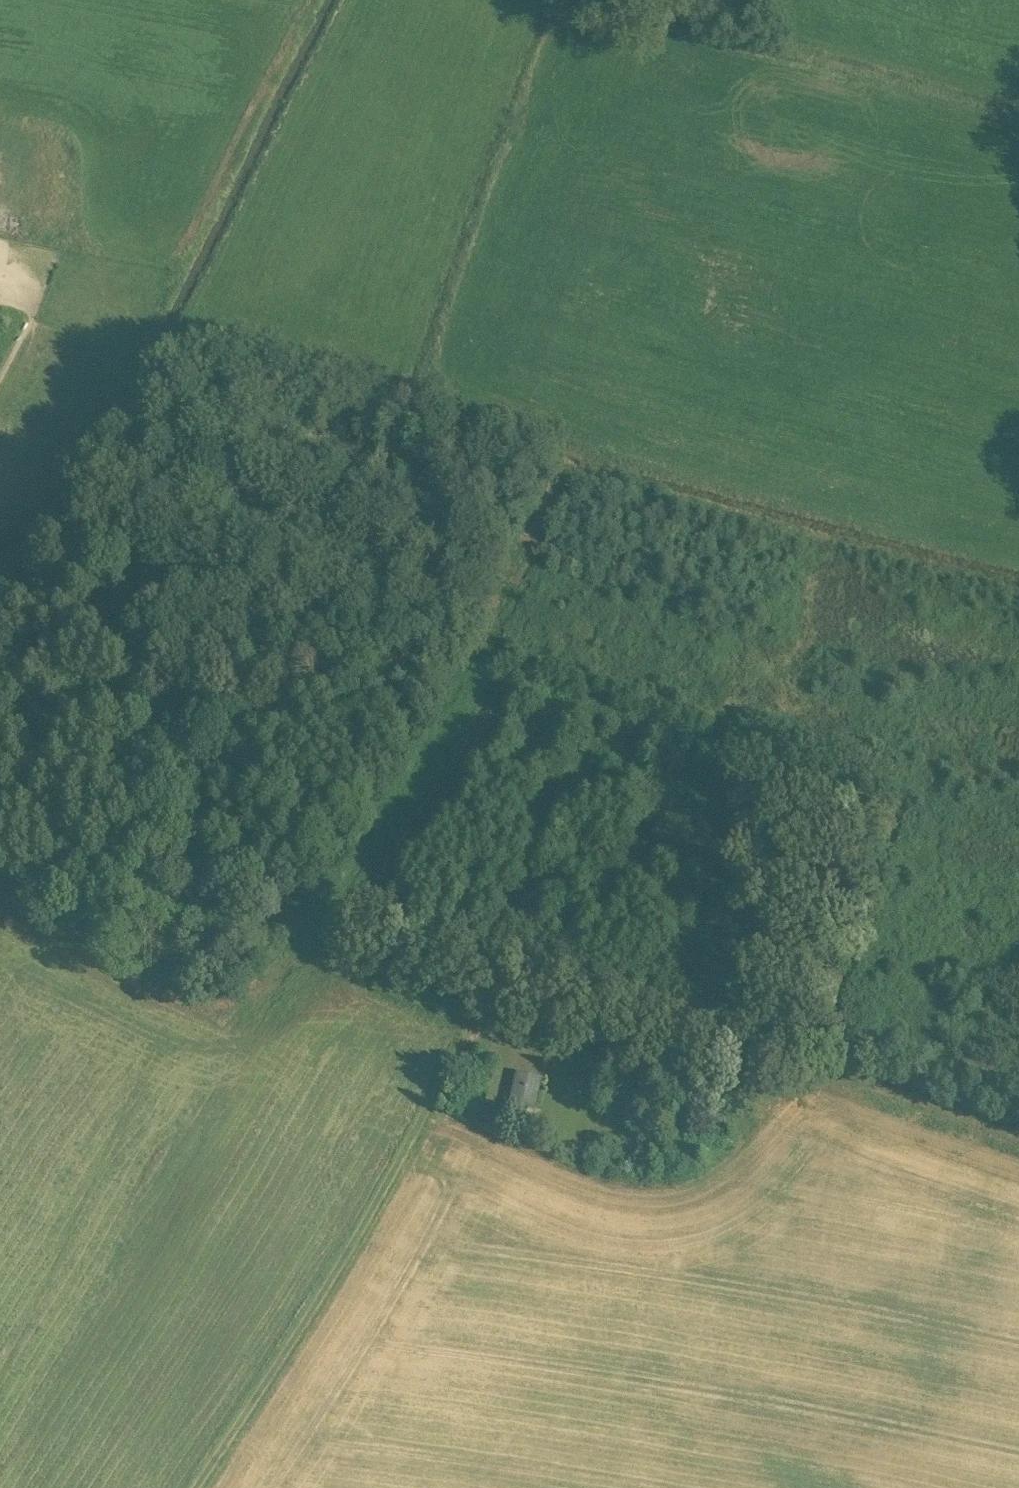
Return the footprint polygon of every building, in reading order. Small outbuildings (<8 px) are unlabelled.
[(542,1079),(518,1073),(510,1113),(533,1118),(542,1079)]
